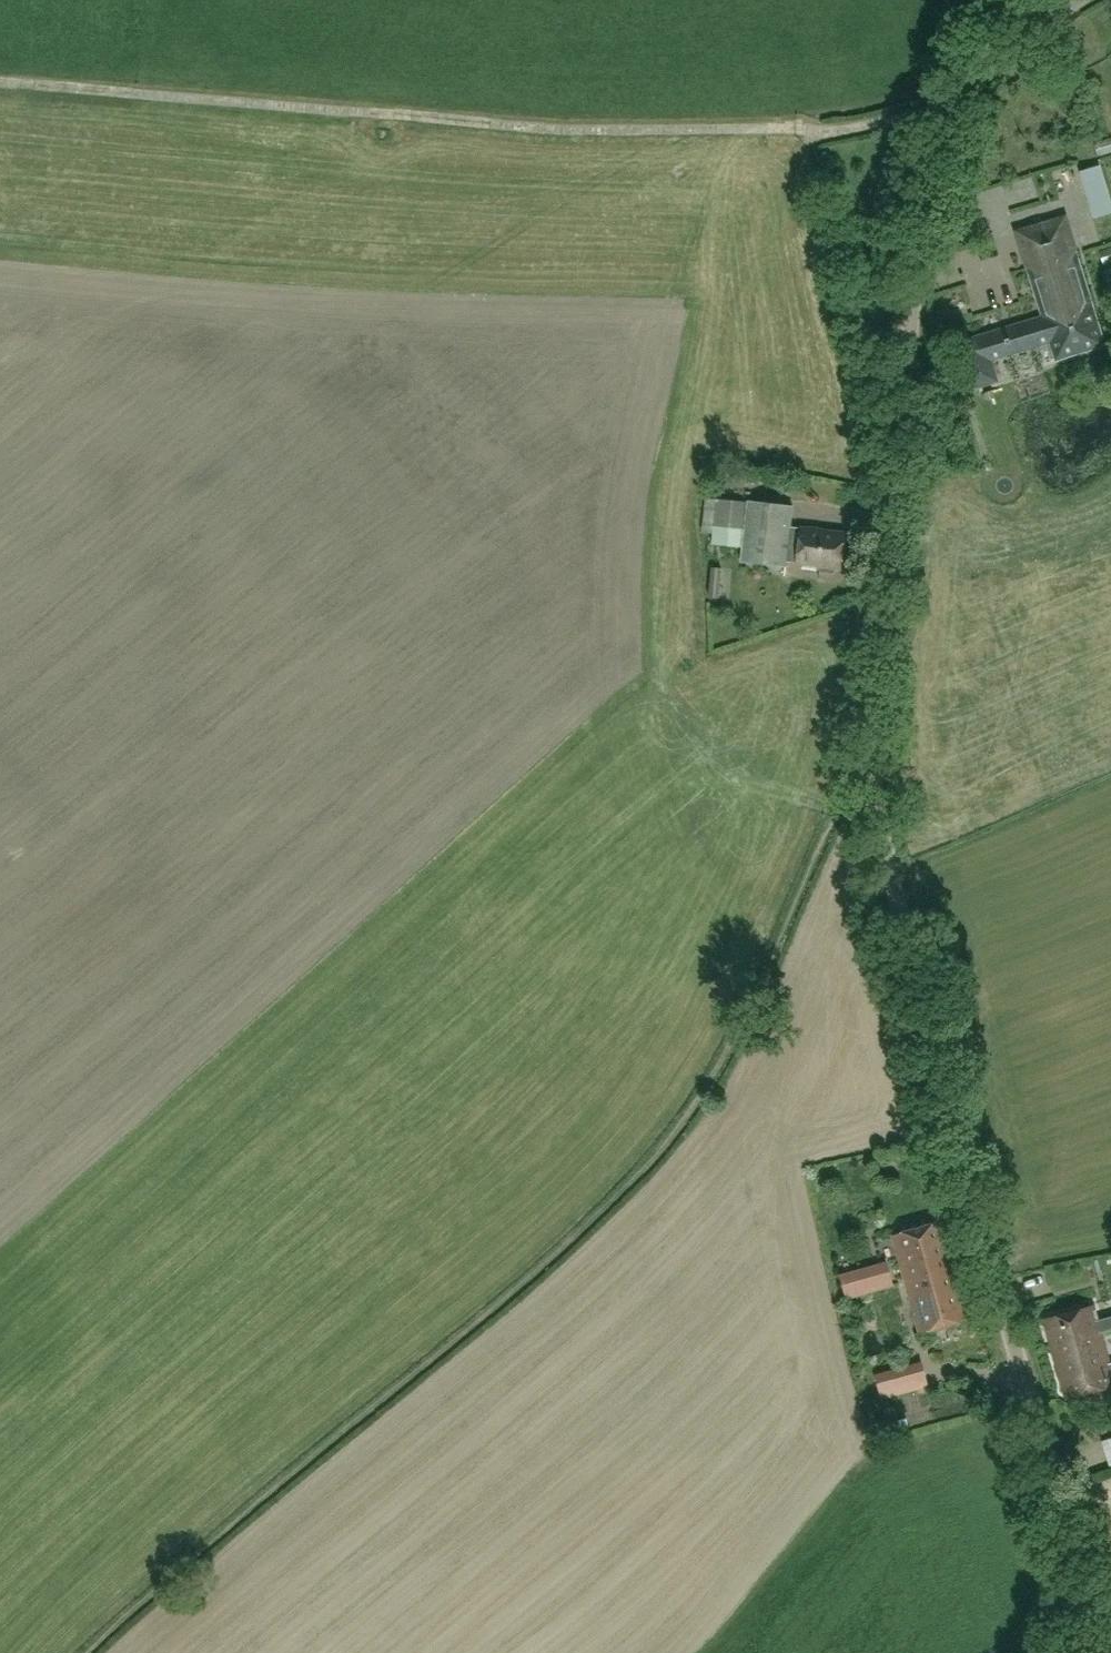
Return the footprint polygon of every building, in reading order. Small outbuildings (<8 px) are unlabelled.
[(1110,218),(1110,206),(1099,171),(1078,178),(1093,223),(1110,218)] [(1103,344),(1064,218),(1019,232),(1034,282),(1037,281),(1040,290),(1039,291),(1047,316),(960,343),(974,389),(997,382),(990,358),(1004,354),(1005,355),(1023,349),(1022,348),(1052,339),(1057,358),(1103,344)] [(1099,251),(1103,263),(1110,260),(1110,248),(1099,251)] [(840,568),(845,533),(791,526),(793,506),(749,501),(748,502),(706,497),(702,532),(714,533),(713,542),(743,546),(742,560),(786,566),(787,561),(797,562),(797,563),(819,565),(819,566),(821,571),(833,572),(837,568),(837,567),(840,568)] [(719,597),(721,568),(712,567),(710,596),(719,597)] [(971,1318),(944,1220),(892,1234),(919,1332),(971,1318)] [(888,1261),(840,1274),(846,1297),(894,1284),(888,1261)] [(1094,1304),(1043,1318),(1065,1398),(1110,1385),(1110,1364),(1102,1333),(1110,1330),(1110,1318),(1099,1322),(1094,1304)] [(928,1385),(922,1364),(877,1376),(883,1397),(928,1385)]
